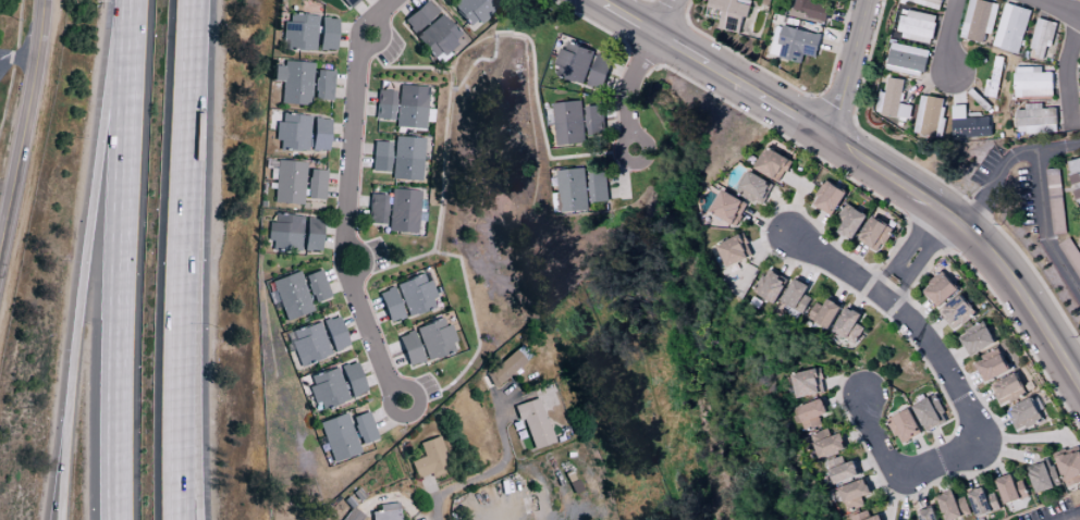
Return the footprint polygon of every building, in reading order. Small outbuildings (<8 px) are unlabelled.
[(360,0),(341,0),(348,9),(360,0)] [(403,22),(437,61),(462,39),(428,0),(403,22)] [(500,6),(495,0),(459,0),(451,7),(473,31),(500,6)] [(706,15),(719,17),(717,28),(739,32),(742,17),(747,18),(750,0),(708,0),(706,15)] [(794,12),(827,19),(830,4),(816,2),(817,0),(796,0),(794,12)] [(982,0),(968,0),(959,36),(981,42),(984,32),(990,34),(997,4),(982,0)] [(1029,9),(1003,3),(991,46),(1017,53),(1029,9)] [(930,42),(936,15),(904,9),(898,36),(930,42)] [(316,52),(317,15),(290,15),(290,22),(285,22),(284,51),(316,52)] [(320,50),(336,51),(337,19),(321,18),(320,50)] [(1056,22),(1037,18),(1028,56),(1041,59),(1045,45),(1050,46),(1056,22)] [(803,54),(815,57),(821,35),(783,25),(775,56),(801,63),(803,54)] [(555,76),(584,83),(592,49),(562,41),(556,65),(558,65),(555,76)] [(929,51),(891,41),(885,67),(922,77),(929,51)] [(586,84),(602,89),(611,58),(595,53),(586,84)] [(281,104),(310,106),(312,63),(284,62),(284,67),(275,67),(274,82),(282,82),(281,104)] [(1041,66),(1014,67),(1014,96),(1053,96),(1052,72),(1041,73),(1041,66)] [(333,71),(315,71),(314,101),(332,102),(333,71)] [(876,113),(910,118),(911,105),(900,103),(903,79),(887,77),(885,92),(879,91),(876,113)] [(994,96),(995,79),(984,78),(983,96),(994,96)] [(396,129),(425,130),(427,87),(398,86),(396,129)] [(395,91),(376,91),(375,120),(394,120),(395,91)] [(942,99),(921,94),(913,132),(935,136),(942,99)] [(581,101),(552,102),(554,145),(583,143),(581,101)] [(1056,107),(1042,108),(1041,103),(1024,103),(1025,109),(1017,109),(1017,133),(1056,132),(1056,107)] [(585,106),(586,134),(603,134),(602,105),(585,106)] [(989,135),(989,117),(965,118),(964,105),(951,105),(952,137),(989,135)] [(309,116),(282,115),(282,123),(275,123),(275,142),(279,142),(279,151),(309,151),(309,116)] [(312,151),(329,151),(329,120),(313,119),(312,151)] [(423,138),(394,138),(393,181),(422,181),(423,138)] [(390,143),(373,142),(372,172),(389,172),(390,143)] [(780,181),(790,159),(764,147),(754,169),(780,181)] [(1069,159),(1079,213),(1079,157),(1069,159)] [(305,163),(277,161),(274,204),(303,205),(305,163)] [(587,210),(583,167),(555,170),(559,212),(587,210)] [(324,200),(326,171),(308,170),(307,199),(324,200)] [(737,192),(761,205),(772,184),(748,171),(737,192)] [(608,201),(607,172),(588,173),(589,202),(608,201)] [(810,203),(830,216),(845,192),(825,180),(810,203)] [(419,191),(391,190),(389,233),(418,234),(419,191)] [(710,213),(735,225),(746,202),(721,190),(710,213)] [(368,226),(388,227),(388,195),(369,195),(368,226)] [(853,239),(866,214),(844,203),(836,219),(842,222),(837,231),(853,239)] [(301,252),(302,216),(274,215),(274,223),(268,223),(268,242),(273,242),(272,251),(301,252)] [(858,242),(879,251),(890,226),(869,217),(858,242)] [(320,252),(322,219),(306,219),(304,251),(320,252)] [(716,245),(726,267),(752,255),(742,233),(716,245)] [(1079,281),(1079,255),(1076,248),(1066,253),(1079,281)] [(774,303),(786,280),(765,268),(752,291),(774,303)] [(304,276),(314,304),(331,297),(321,270),(304,276)] [(957,289),(941,271),(921,290),(936,307),(957,289)] [(314,312),(299,272),(271,282),(275,291),(268,294),(272,303),(278,301),(287,322),(314,312)] [(436,310),(433,300),(436,298),(431,281),(425,283),(423,275),(396,284),(407,319),(436,310)] [(810,297),(803,294),(808,285),(792,278),(781,303),(803,313),(810,297)] [(404,318),(393,288),(378,293),(389,323),(404,318)] [(975,312),(958,294),(938,313),(955,331),(975,312)] [(823,306),(814,302),(807,318),(829,328),(840,305),(826,299),(823,306)] [(856,323),(861,314),(846,306),(832,331),(854,343),(863,327),(856,323)] [(349,347),(338,316),(322,322),(333,352),(349,347)] [(455,354),(452,343),(455,342),(451,324),(444,326),(442,320),(416,326),(426,362),(455,354)] [(299,367),(331,357),(320,323),(288,333),(299,367)] [(994,344),(987,326),(960,338),(968,356),(994,344)] [(424,362),(413,332),(398,337),(409,368),(424,362)] [(526,362),(515,350),(485,375),(496,387),(526,362)] [(975,366),(984,382),(1008,369),(999,353),(975,366)] [(339,367),(349,398),(367,393),(356,362),(339,367)] [(825,391),(819,367),(791,374),(797,398),(825,391)] [(320,413),(349,401),(336,368),(307,379),(320,413)] [(1024,394),(1016,372),(991,382),(1000,404),(1024,394)] [(947,421),(935,394),(912,404),(924,431),(947,421)] [(821,425),(818,416),(826,413),(822,398),(796,406),(803,430),(821,425)] [(1016,431),(1041,420),(1031,398),(1006,409),(1016,431)] [(533,450),(552,444),(538,399),(514,406),(519,421),(523,420),(533,450)] [(899,444),(921,434),(909,408),(887,419),(899,444)] [(361,453),(346,413),(318,423),(333,464),(361,453)] [(376,441),(370,413),(352,417),(359,445),(376,441)] [(841,433),(828,436),(827,429),(811,433),(816,456),(845,450),(841,433)] [(419,443),(423,458),(411,461),(415,480),(449,471),(440,437),(419,443)] [(1079,481),(1079,457),(1077,449),(1056,457),(1066,486),(1079,481)] [(855,460),(843,463),(842,456),(826,460),(831,483),(859,476),(855,460)] [(1058,486),(1051,461),(1028,466),(1034,492),(1058,486)] [(1022,479),(1013,482),(1011,474),(996,478),(1002,503),(1026,498),(1022,479)] [(863,505),(860,498),(871,494),(864,477),(837,488),(846,512),(863,505)] [(985,495),(983,488),(968,491),(974,516),(998,510),(994,492),(985,495)] [(954,499),(952,490),(936,495),(944,519),(950,519),(969,514),(964,496),(954,499)] [(399,504),(379,505),(379,512),(371,513),(371,519),(400,519),(399,504)] [(932,506),(916,512),(919,519),(937,519),(932,506)] [(363,516),(353,508),(343,519),(360,519),(363,516)] [(880,514),(868,516),(867,511),(851,514),(853,519),(881,519),(880,514)]
